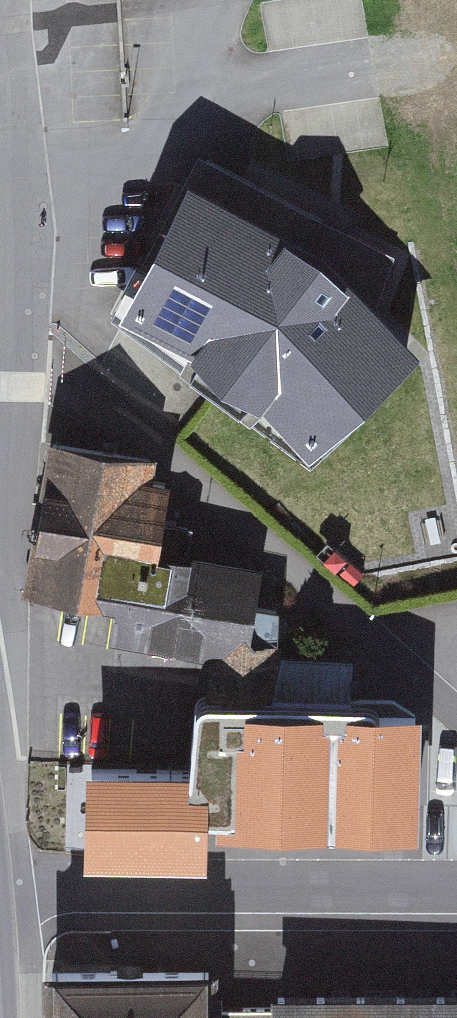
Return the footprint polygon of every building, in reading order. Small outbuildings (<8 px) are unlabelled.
[(313,256),(191,192),(129,314),(236,360),(313,435),(407,355),(313,256)] [(168,461),(62,441),(33,593),(123,610),(117,641),(222,660),(223,699),(203,700),(202,804),(342,804),(340,827),(441,830),(433,709),(366,712),(369,663),(293,662),(286,610),(272,576),(169,557),(183,486),(164,482),(168,461)] [(196,772),(100,770),(98,865),(195,867),(196,772)] [(51,974),(51,1017),(273,1017),(273,1013),(214,1012),(215,975),(51,974)] [(273,1013),(273,1017),(456,1017),(456,998),(273,999),(273,1013)]
